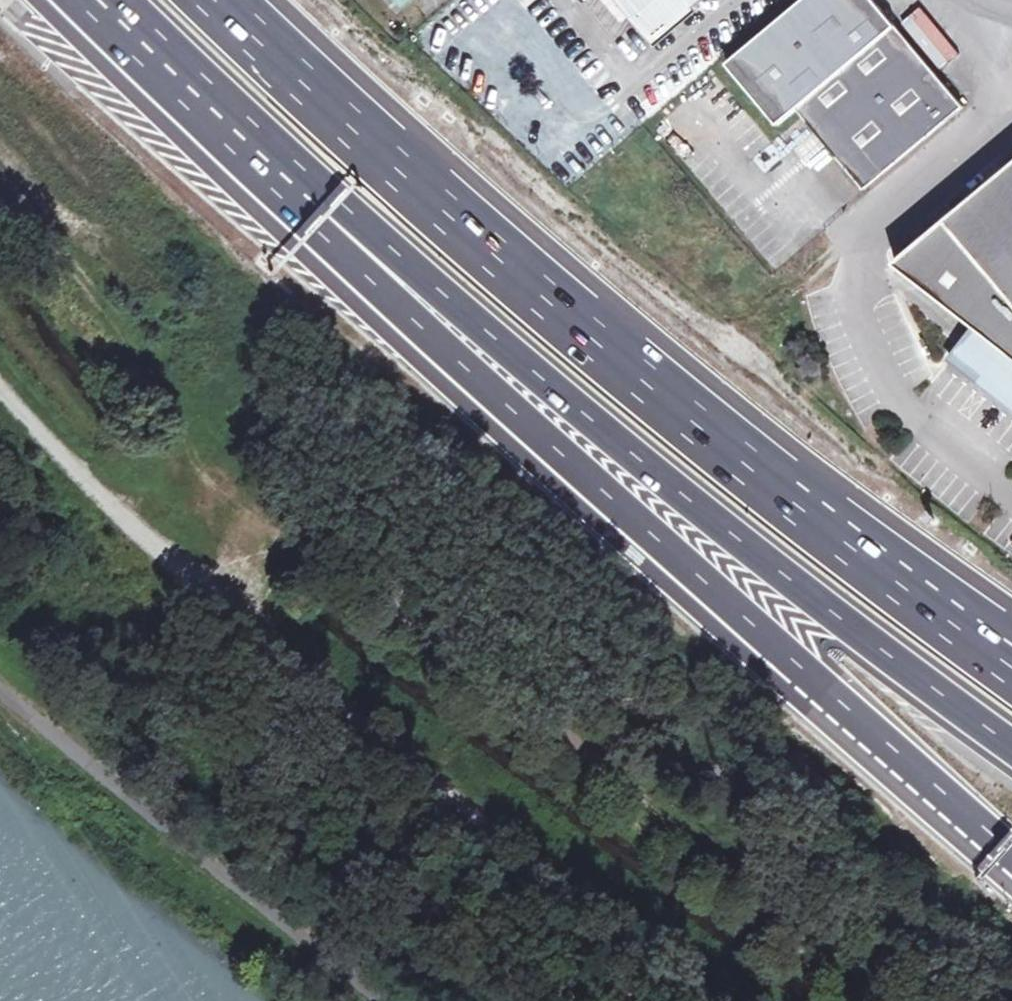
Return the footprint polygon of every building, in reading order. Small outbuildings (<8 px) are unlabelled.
[(650,44),(692,9),(688,5),(694,0),(613,0),(650,44)] [(964,107),(872,0),(808,0),(729,66),(779,126),(798,111),(816,132),(865,189),(964,107)] [(938,62),(956,45),(917,6),(899,23),(938,62)] [(709,107),(726,89),(713,76),(696,94),(709,107)] [(897,264),(976,326),(950,357),(978,379),(982,374),(1011,397),(1011,168),(897,264)] [(978,379),(1011,405),(1011,397),(982,374),(978,379)] [(101,573),(110,585),(114,581),(105,569),(101,573)]
